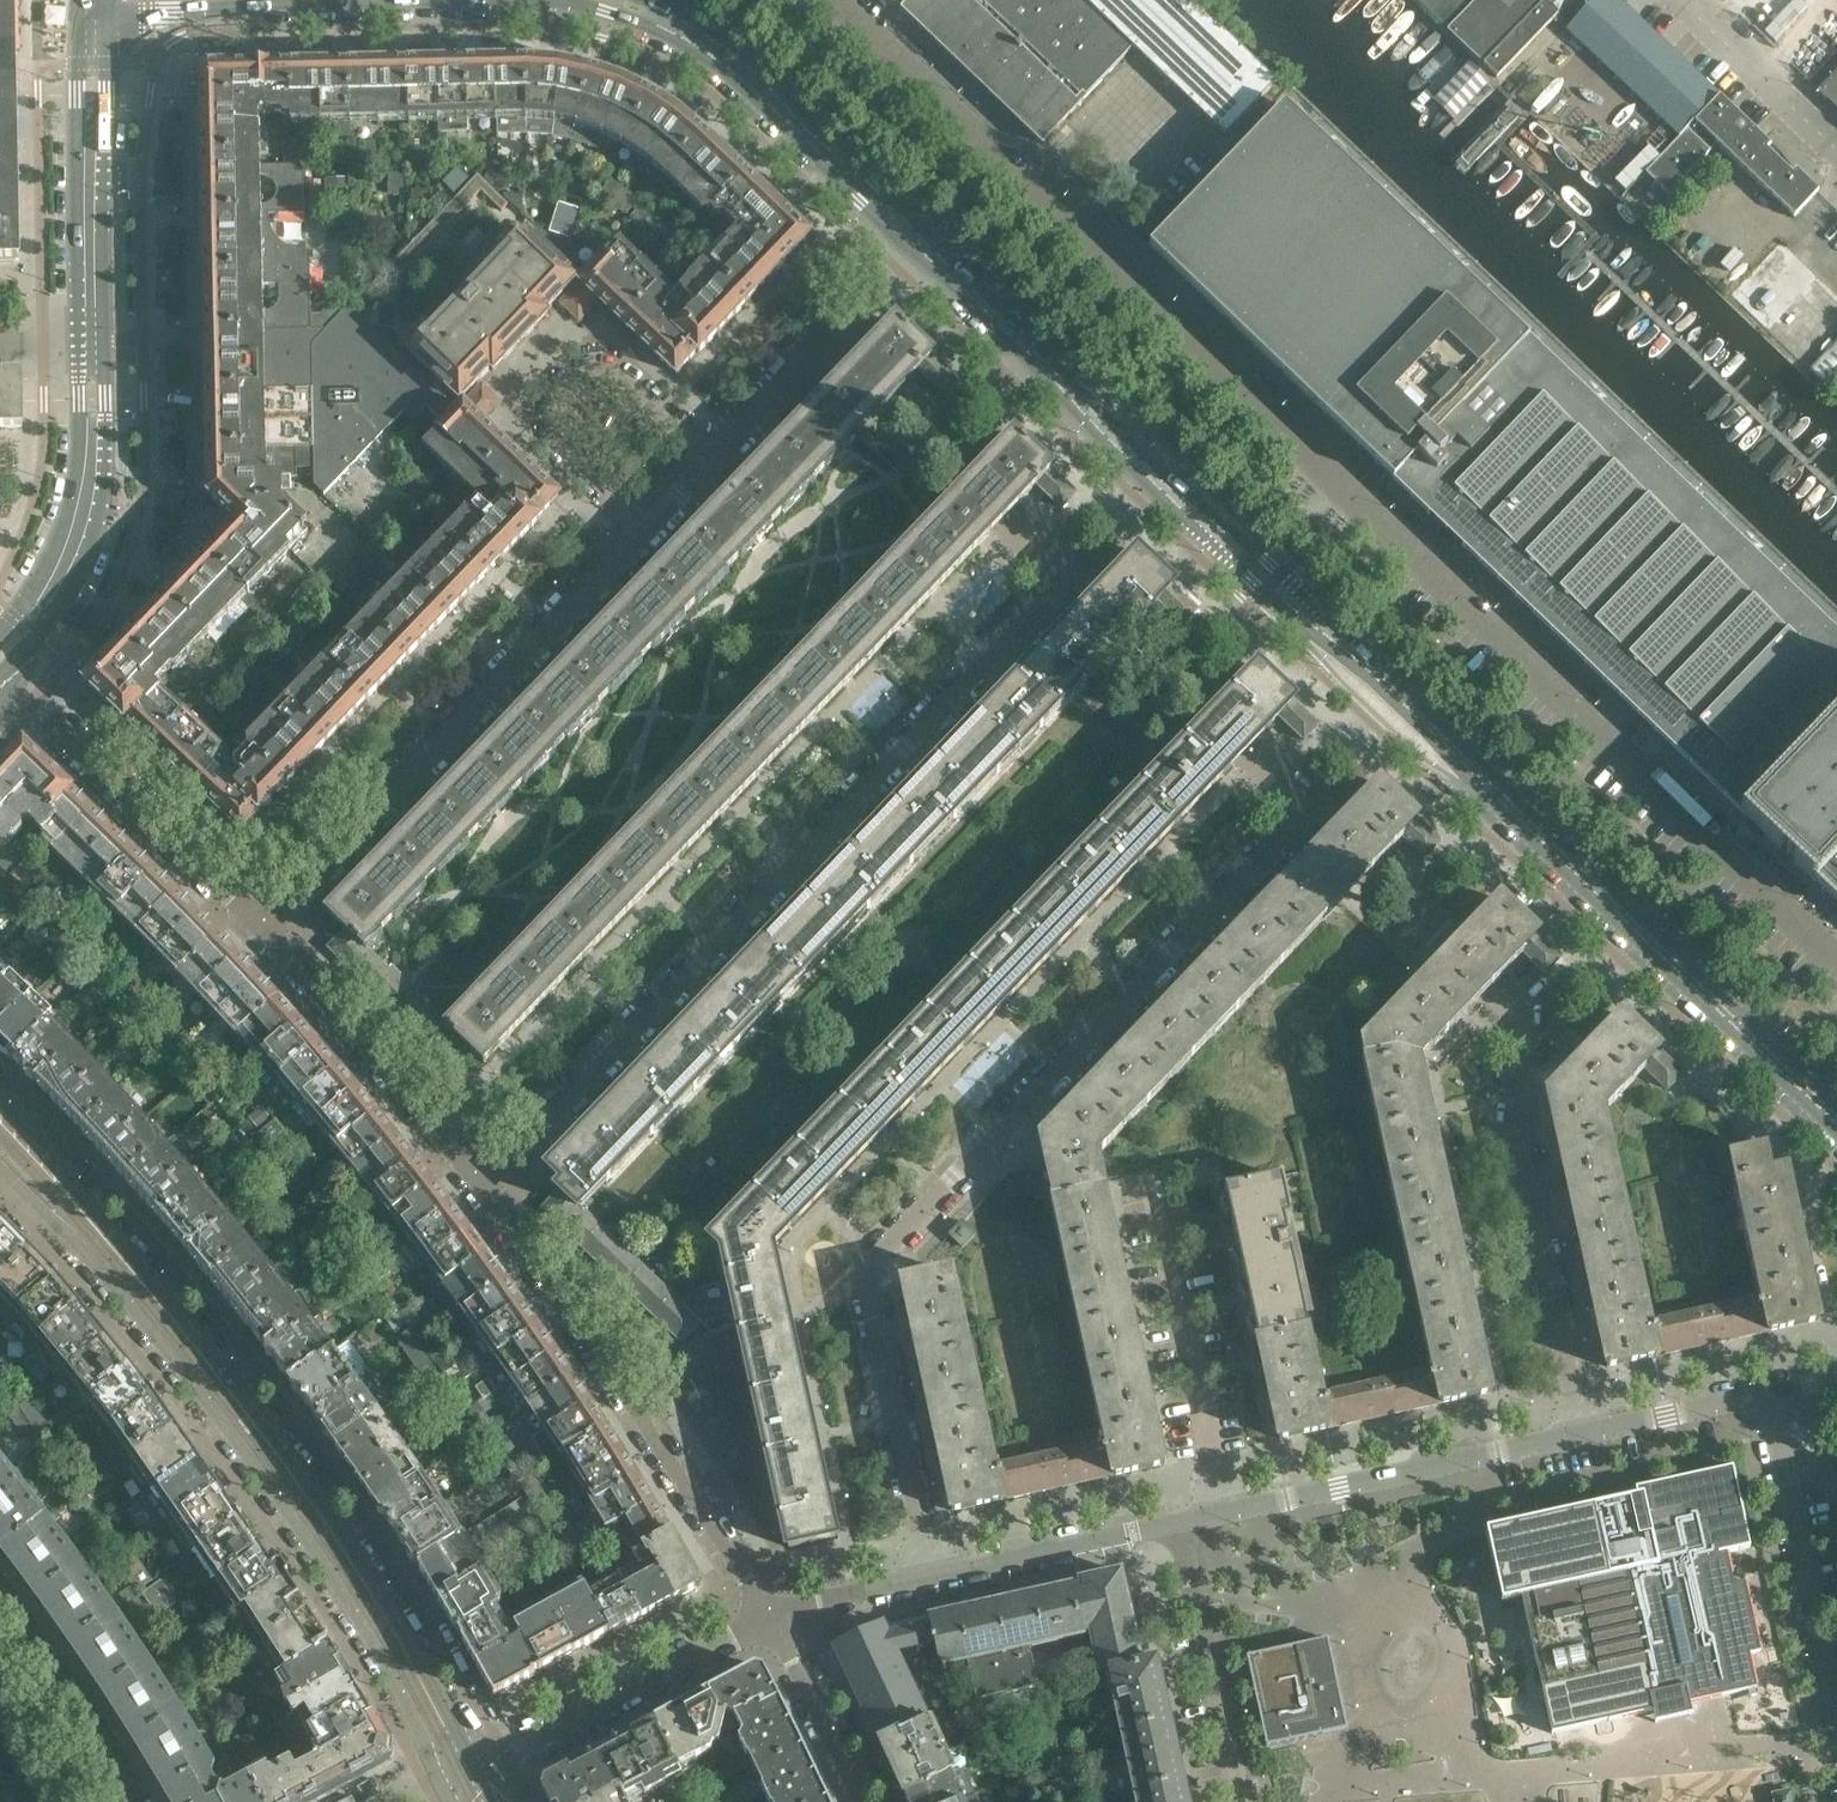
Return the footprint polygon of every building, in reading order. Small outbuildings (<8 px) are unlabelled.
[(14,0),(0,0),(0,26),(14,26),(14,0)] [(1190,0),(914,0),(904,10),(1042,143),(1134,47),(1226,136),(1276,83),(1190,0)] [(1466,0),(1415,0),(1448,32),(1473,6),(1466,0)] [(1543,0),(1478,0),(1473,6),(1448,32),(1482,64),(1543,0)] [(1561,12),(1549,0),(1546,0),(1483,67),(1488,72),(1492,68),(1501,76),(1561,12)] [(1573,0),(1549,0),(1561,12),(1573,0)] [(1618,0),(1597,0),(1567,31),(1679,136),(1718,94),(1618,0)] [(14,26),(0,26),(0,143),(17,143),(14,26)] [(526,115),(527,63),(496,64),(497,116),(526,115)] [(555,97),(559,65),(543,64),(535,63),(527,63),(526,115),(533,115),(541,116),(548,117),(555,118),(558,97),(555,97)] [(468,116),(467,64),(438,65),(439,117),(468,116)] [(497,116),(496,64),(467,64),(468,116),(497,116)] [(409,117),(408,65),(379,66),(380,118),(409,117)] [(439,117),(438,65),(408,65),(409,117),(439,117)] [(577,122),(591,72),(583,70),(575,68),(559,65),(555,97),(558,97),(555,118),(563,119),(570,120),(577,122)] [(380,118),(379,66),(350,67),(351,119),(380,118)] [(321,119),(320,67),(291,68),(292,115),(291,115),(291,120),(321,119)] [(351,119),(350,67),(320,67),(321,119),(351,119)] [(292,115),(291,68),(250,69),(251,93),(265,93),(265,109),(276,111),(281,115),(291,115),(292,115)] [(251,93),(250,69),(202,70),(202,98),(239,97),(239,106),(254,106),(257,109),(265,109),(265,93),(251,93)] [(610,112),(622,82),(614,79),(607,77),(599,74),(591,72),(577,122),(584,124),(591,127),(598,129),(605,132),(612,113),(610,112)] [(1818,91),(1836,109),(1836,72),(1818,91)] [(625,142),(651,96),(643,92),(636,89),(629,85),(622,82),(610,112),(612,113),(605,132),(615,136),(625,142)] [(659,140),(678,114),(671,109),(665,105),(658,100),(651,96),(625,142),(635,147),(638,149),(644,153),(649,158),(661,141),(659,140)] [(239,115),(239,106),(239,97),(202,98),(203,127),(236,127),(236,115),(239,115)] [(1791,175),(1772,157),(1778,151),(1720,97),(1696,122),(1717,142),(1716,144),(1794,219),(1811,201),(1810,201),(1819,192),(1811,184),(1812,184),(1797,169),(1791,175)] [(255,136),(255,116),(257,109),(254,106),(239,106),(239,115),(236,115),(236,127),(203,127),(203,156),(255,155),(255,154),(268,154),(268,136),(255,136)] [(1285,107),(1151,247),(1394,480),(1393,481),(1836,907),(1836,635),(1285,107)] [(667,172),(703,135),(678,114),(659,140),(661,141),(649,158),(658,165),(667,172)] [(36,204),(36,128),(26,128),(26,204),(36,204)] [(688,193),(724,155),(703,135),(667,172),(688,193)] [(1651,219),(1708,160),(1687,139),(1630,199),(1651,219)] [(294,155),(294,142),(284,143),(285,155),(294,155)] [(304,154),(304,142),(294,142),(294,155),(304,154)] [(17,157),(17,143),(0,143),(0,201),(18,201),(17,157)] [(261,214),(260,167),(274,167),(273,154),(268,154),(255,154),(255,155),(203,156),(205,215),(261,214)] [(304,167),(304,154),(294,155),(294,167),(304,167)] [(294,167),(294,155),(285,155),(285,167),(294,167)] [(709,213),(745,176),(724,155),(688,193),(709,213)] [(554,179),(557,166),(550,164),(546,177),(554,179)] [(561,181),(565,168),(557,166),(554,179),(561,181)] [(491,184),(498,176),(490,169),(483,177),(491,184)] [(590,189),(596,177),(589,173),(583,185),(590,189)] [(383,294),(481,191),(502,211),(509,204),(478,175),(373,285),(383,294)] [(498,191),(505,184),(498,176),(491,184),(498,191)] [(774,204),(745,176),(709,213),(713,210),(721,218),(728,218),(729,217),(736,224),(746,213),(756,222),(774,204)] [(597,192),(603,181),(596,177),(590,189),(597,192)] [(454,196),(462,188),(454,181),(447,189),(454,196)] [(447,203),(454,196),(447,189),(440,196),(447,203)] [(622,208),(631,198),(625,193),(616,202),(622,208)] [(628,213),(637,204),(631,198),(622,208),(628,213)] [(334,211),(333,199),(323,200),(324,211),(334,211)] [(324,211),(323,200),(314,200),(315,212),(324,211)] [(18,201),(0,201),(0,261),(19,260),(18,201)] [(810,237),(774,204),(756,222),(746,213),(736,224),(742,229),(756,242),(762,235),(788,260),(810,237)] [(262,272),(261,214),(205,215),(206,273),(262,272)] [(655,229),(662,221),(655,214),(648,222),(655,229)] [(662,235),(669,228),(662,221),(655,229),(662,235)] [(472,253),(487,237),(476,227),(461,243),(472,253)] [(669,242),(676,234),(669,228),(662,235),(669,242)] [(788,260),(762,235),(756,242),(742,229),(738,237),(730,245),(768,281),(788,260)] [(546,316),(548,314),(546,311),(576,279),(526,231),(410,352),(460,400),(491,369),(493,371),(538,325),(546,316)] [(690,248),(698,240),(691,233),(683,241),(690,248)] [(676,249),(683,241),(676,234),(669,242),(676,249)] [(683,255),(690,248),(683,241),(676,249),(683,255)] [(1781,241),(1730,294),(1806,366),(1836,334),(1836,295),(1781,241)] [(397,256),(404,249),(396,242),(389,249),(397,256)] [(603,303),(638,265),(617,245),(562,302),(579,319),(599,299),(603,303)] [(768,281),(730,245),(710,266),(747,302),(768,281)] [(389,264),(397,256),(389,249),(382,257),(389,264)] [(675,263),(683,255),(676,249),(668,256),(675,263)] [(301,272),(301,260),(291,260),(291,273),(301,272)] [(311,272),(311,269),(311,260),(301,260),(301,272),(311,272)] [(624,323),(659,286),(638,265),(603,303),(624,323)] [(747,302),(710,266),(689,288),(727,323),(747,302)] [(353,301),(368,286),(353,271),(353,301)] [(264,331),(263,284),(262,272),(206,273),(207,332),(264,331)] [(292,284),(291,273),(262,272),(263,284),(292,284)] [(301,285),(301,272),(291,273),(292,284),(292,285),(301,285)] [(311,285),(311,272),(301,272),(301,285),(311,285)] [(676,302),(659,286),(624,323),(645,343),(667,320),(662,316),(676,302)] [(727,323),(689,288),(682,295),(694,305),(685,315),(689,319),(677,331),(698,351),(697,351),(699,353),(727,323)] [(698,351),(677,331),(689,319),(685,315),(694,305),(682,295),(676,302),(662,316),(667,320),(645,343),(676,373),(697,351),(698,351)] [(337,346),(362,320),(349,306),(323,333),(337,346)] [(350,359),(376,333),(362,320),(337,346),(350,359)] [(887,401),(902,386),(917,370),(942,394),(957,379),(896,320),(851,366),(761,460),(798,495),(835,457),(840,461),(852,448),(847,443),(887,401)] [(265,379),(264,331),(207,332),(208,391),(265,390),(265,379)] [(420,395),(430,384),(389,345),(364,372),(350,359),(337,346),(323,333),(312,345),(313,372),(313,388),(314,424),(338,397),(351,410),(380,437),(420,395)] [(364,372),(389,345),(376,333),(350,359),(364,372)] [(1815,367),(1831,382),(1836,376),(1836,343),(1815,367)] [(313,388),(313,372),(293,372),(293,378),(265,379),(265,390),(313,388)] [(21,380),(0,380),(0,411),(0,428),(22,428),(21,380)] [(458,411),(430,384),(420,395),(447,421),(458,411)] [(485,425),(481,422),(500,402),(483,385),(458,411),(447,421),(427,442),(449,463),(485,425)] [(266,449),(265,390),(208,391),(209,449),(261,448),(261,449),(266,449)] [(354,463),(326,436),(351,410),(338,397),(314,424),(314,443),(345,473),(354,463)] [(380,437),(351,410),(326,436),(354,463),(380,437)] [(470,483),(506,446),(485,425),(449,463),(470,483)] [(1006,516),(1021,501),(1037,485),(1062,509),(1077,493),(1015,435),(970,482),(931,523),(925,518),(913,531),(918,536),(881,575),(917,610),(1006,516)] [(345,473),(314,443),(314,464),(335,483),(345,473)] [(506,488),(527,466),(506,446),(470,483),(487,499),(502,484),(506,488)] [(262,477),(261,449),(261,448),(209,449),(210,478),(262,477)] [(761,534),(798,495),(761,460),(675,551),(711,585),(748,547),(753,552),(766,539),(761,534)] [(335,483),(314,464),(314,475),(315,485),(325,494),(335,483)] [(558,496),(527,466),(506,488),(517,499),(537,518),(538,518),(558,496)] [(315,485),(314,475),(277,476),(277,485),(315,485)] [(248,593),(308,531),(277,502),(277,485),(277,476),(262,477),(210,478),(210,482),(204,489),(238,522),(224,537),(217,530),(201,547),(248,593)] [(416,494),(424,485),(417,478),(408,487),(416,494)] [(505,511),(517,499),(506,488),(502,484),(487,499),(480,507),(491,517),(500,507),(505,511)] [(422,500),(431,491),(424,485),(416,494),(422,500)] [(429,507),(438,498),(431,491),(422,500),(429,507)] [(436,514),(445,505),(438,498),(429,507),(436,514)] [(511,549),(539,519),(538,518),(537,518),(517,499),(505,511),(500,507),(491,517),(480,507),(474,513),(511,549)] [(420,509),(411,500),(404,507),(413,516),(420,509)] [(469,593),(511,549),(474,513),(432,557),(469,593)] [(382,549),(389,541),(381,533),(373,541),(375,543),(382,549)] [(369,562),(382,549),(375,543),(362,556),(369,562)] [(248,593),(201,547),(185,564),(191,570),(167,596),(208,635),(241,601),(248,593)] [(674,624),(711,585),(675,551),(589,641),(625,676),(662,637),(667,642),(679,629),(674,624)] [(1127,636),(1160,602),(1184,625),(1198,610),(1138,552),(1108,583),(1091,600),(1080,613),(1047,647),(1073,673),(1078,668),(1087,677),(1091,680),(1101,669),(1098,666),(1112,651),(1127,636)] [(469,593),(432,557),(411,578),(449,614),(469,593)] [(831,700),(917,610),(881,575),(844,613),(839,609),(826,622),(832,627),(795,665),(831,700)] [(348,585),(339,576),(333,583),(341,592),(348,585)] [(449,614),(411,578),(391,599),(429,635),(449,614)] [(341,592),(333,583),(326,590),(335,599),(341,592)] [(276,620),(248,593),(241,601),(268,628),(276,620)] [(208,635),(167,596),(127,638),(162,672),(170,665),(175,670),(208,635)] [(429,635),(391,599),(371,620),(408,656),(429,635)] [(310,631),(324,618),(312,606),(298,620),(305,626),(310,631)] [(291,626),(298,620),(290,611),(277,625),(285,633),(291,626)] [(299,633),(305,626),(298,620),(291,626),(299,633)] [(408,656),(371,620),(350,641),(388,677),(408,656)] [(306,640),(299,633),(291,626),(285,633),(286,634),(273,648),(284,659),(298,645),(299,647),(306,640)] [(169,681),(161,674),(162,672),(127,638),(85,681),(125,719),(144,699),(148,703),(158,693),(169,681)] [(388,677),(350,641),(330,663),(367,699),(388,677)] [(588,714),(625,676),(589,641),(502,731),(538,766),(575,727),(580,732),(593,719),(588,714)] [(1039,727),(1087,677),(1078,668),(1073,673),(1047,647),(1004,693),(1039,727)] [(254,665),(246,657),(239,665),(247,673),(251,668),(254,665)] [(267,669),(258,661),(254,665),(251,668),(260,676),(267,669)] [(367,699),(330,663),(310,684),(347,720),(367,699)] [(247,673),(239,665),(232,672),(240,680),(244,676),(247,673)] [(744,790),(831,700),(795,665),(758,704),(752,699),(740,712),(745,717),(708,756),(744,790)] [(201,675),(187,667),(183,674),(197,682),(201,675)] [(251,668),(247,673),(244,676),(252,684),(260,676),(251,668)] [(1244,753),(1279,717),(1304,741),(1319,725),(1275,683),(1259,668),(1229,699),(1208,720),(1196,731),(1182,746),(1179,742),(1168,754),(1171,757),(1179,764),(1176,771),(1203,796),(1243,754),(1244,753)] [(206,699),(215,690),(208,683),(199,692),(206,699)] [(347,720),(310,684),(289,705),(327,741),(347,720)] [(213,706),(222,697),(215,690),(206,699),(213,706)] [(152,745),(181,715),(158,693),(148,703),(144,699),(125,719),(152,745)] [(996,772),(1039,727),(1004,693),(960,738),(996,772)] [(220,712),(229,703),(222,697),(213,706),(220,712)] [(227,719),(236,710),(229,703),(220,712),(227,719)] [(327,741),(289,705),(269,726),(307,762),(327,741)] [(234,726),(243,717),(236,710),(227,719),(234,726)] [(179,770),(208,740),(181,715),(152,745),(179,770)] [(307,762),(269,726),(249,748),(252,751),(286,783),(307,762)] [(501,805),(538,766),(502,731),(416,822),(452,856),(489,818),(494,823),(506,810),(501,805)] [(909,862),(996,772),(960,738),(874,828),(909,862)] [(221,773),(231,762),(208,740),(179,770),(205,796),(224,776),(221,773)] [(71,790),(24,745),(0,771),(0,816),(9,806),(23,819),(32,818),(45,830),(44,832),(45,833),(49,841),(79,870),(114,831),(71,790)] [(252,751),(236,768),(246,778),(236,788),(260,811),(286,783),(252,751)] [(658,880),(744,790),(708,756),(671,794),(666,789),(654,802),(659,807),(622,846),(658,880)] [(732,1235),(744,1222),(787,1177),(830,1132),(870,1090),(917,1042),(960,997),(1003,951),(1047,906),(1090,861),(1133,816),(1176,771),(1179,764),(1171,757),(719,1229),(730,1281),(725,1282),(732,1316),(716,1320),(718,1331),(735,1327),(776,1517),(793,1513),(786,1482),(773,1421),(760,1360),(746,1299),(732,1235)] [(260,811),(236,788),(246,778),(236,768),(231,762),(221,773),(224,776),(205,796),(241,830),(260,811)] [(1159,841),(1203,796),(1176,771),(1133,816),(1159,841)] [(1365,871),(1400,833),(1425,857),(1441,842),(1380,784),(1329,838),(1288,880),(1324,914),(1340,897),(1365,871)] [(23,822),(23,819),(9,806),(0,816),(0,853),(11,841),(11,834),(23,822)] [(1116,886),(1159,841),(1133,816),(1090,861),(1116,886)] [(415,895),(452,856),(416,822),(328,913),(346,930),(364,947),(365,946),(402,908),(407,913),(420,900),(415,895)] [(866,907),(909,862),(874,828),(831,873),(866,907)] [(100,890),(135,851),(114,831),(79,870),(100,890)] [(571,971),(658,880),(622,846),(585,885),(580,880),(567,893),(572,898),(535,936),(571,971)] [(22,865),(32,855),(25,848),(15,858),(22,865)] [(121,911),(156,872),(135,851),(100,890),(121,911)] [(11,876),(22,865),(15,858),(5,869),(11,876)] [(1073,932),(1116,886),(1090,861),(1047,906),(1073,932)] [(27,888),(40,875),(27,863),(15,876),(27,888)] [(141,931),(177,893),(156,872),(121,911),(141,931)] [(823,952),(866,907),(831,873),(787,918),(823,952)] [(1279,960),(1324,914),(1288,880),(1244,926),(1279,960)] [(48,900),(33,886),(27,892),(42,906),(48,900)] [(162,952),(198,914),(177,893),(141,931),(162,952)] [(1488,984),(1506,965),(1521,949),(1546,973),(1561,957),(1501,900),(1451,951),(1443,960),(1425,979),(1411,994),(1449,1031),(1462,1018),(1458,1015),(1475,998),(1488,984)] [(1030,977),(1073,932),(1047,906),(1003,951),(1030,977)] [(62,927),(71,918),(64,912),(56,920),(62,927)] [(182,972),(218,935),(198,914),(162,952),(182,972)] [(69,934),(78,925),(71,918),(62,927),(69,934)] [(779,998),(823,952),(787,918),(744,963),(779,998)] [(1235,1006),(1279,960),(1244,926),(1200,973),(1235,1006)] [(377,958),(365,946),(364,947),(346,930),(329,947),(359,977),(377,958)] [(202,993),(239,956),(218,935),(182,972),(202,993)] [(484,1062),(571,971),(535,936),(498,975),(493,970),(481,983),(486,988),(449,1026),(448,1027),(467,1046),(484,1062)] [(986,1022),(1030,977),(1003,951),(960,997),(986,1022)] [(103,968),(112,959),(105,953),(96,961),(103,968)] [(222,1014),(259,978),(239,956),(202,993),(222,1014)] [(428,1001),(413,986),(392,966),(389,969),(377,958),(359,977),(419,1034),(437,1015),(425,1004),(428,1001)] [(110,975),(118,966),(112,959),(103,968),(110,975)] [(736,1043),(779,998),(744,963),(701,1008),(736,1043)] [(8,979),(0,971),(0,987),(8,979)] [(1190,1053),(1235,1006),(1200,973),(1155,1019),(1190,1053)] [(243,1033),(279,999),(259,978),(222,1014),(242,1035),(243,1034),(243,1033)] [(29,1000),(8,979),(0,987),(0,1030),(29,1000)] [(143,1009),(152,1000),(145,993),(137,1002),(143,1009)] [(1434,1047),(1449,1031),(1411,994),(1364,1042),(1374,1087),(1421,1077),(1417,1057),(1431,1043),(1434,1047)] [(943,1067),(986,1022),(960,997),(917,1042),(943,1067)] [(262,1056),(298,1022),(279,999),(243,1033),(243,1034),(262,1056)] [(47,1025),(51,1021),(29,1000),(0,1030),(0,1047),(13,1059),(47,1025)] [(150,1016),(159,1007),(152,1000),(143,1009),(150,1016)] [(693,1088),(736,1043),(701,1008),(658,1054),(693,1088)] [(467,1046),(448,1027),(449,1026),(437,1015),(419,1034),(450,1063),(467,1046)] [(1613,1097),(1642,1066),(1658,1049),(1623,1016),(1577,1063),(1613,1097)] [(1146,1099),(1190,1053),(1155,1019),(1111,1065),(1146,1099)] [(282,1078),(318,1044),(298,1022),(262,1056),(282,1078)] [(36,1083),(72,1049),(47,1025),(13,1059),(36,1083)] [(184,1050),(193,1041),(186,1035),(178,1043),(184,1050)] [(191,1057),(200,1048),(193,1041),(184,1050),(191,1057)] [(897,1116),(943,1067),(917,1042),(870,1090),(897,1116)] [(301,1100),(338,1067),(318,1044),(282,1078),(301,1100)] [(58,1106),(94,1073),(72,1049),(36,1083),(58,1106)] [(1683,1073),(1658,1049),(1642,1066),(1667,1090),(1683,1073)] [(649,1133),(693,1088),(658,1054),(614,1099),(649,1133)] [(1614,1167),(1601,1109),(1613,1097),(1577,1063),(1548,1094),(1566,1177),(1614,1167)] [(1101,1146),(1146,1099),(1111,1065),(1066,1112),(1101,1146)] [(321,1122),(358,1090),(338,1067),(301,1100),(321,1122)] [(80,1129),(117,1097),(94,1073),(58,1106),(80,1129)] [(223,1091),(232,1083),(225,1076),(216,1084),(223,1091)] [(1435,1140),(1421,1077),(1374,1087),(1388,1151),(1435,1140)] [(229,1099),(238,1091),(232,1083),(223,1091),(229,1099)] [(339,1145),(377,1113),(358,1090),(321,1122),(339,1145)] [(857,1157),(897,1116),(870,1090),(830,1132),(857,1157)] [(102,1154),(139,1121),(117,1097),(80,1129),(102,1154)] [(606,1178),(649,1133),(614,1099),(571,1144),(606,1178)] [(1101,1146),(1066,1112),(1042,1138),(1048,1166),(1077,1160),(1078,1165),(1096,1161),(1095,1153),(1101,1146)] [(358,1168),(396,1136),(377,1113),(339,1145),(358,1168)] [(261,1135),(270,1127),(264,1120),(254,1128),(261,1135)] [(124,1178),(161,1146),(139,1121),(102,1154),(124,1178)] [(267,1142),(276,1134),(270,1127),(261,1135),(267,1142)] [(813,1202),(857,1157),(830,1132),(787,1177),(813,1202)] [(377,1191),(415,1159),(396,1136),(358,1168),(377,1191)] [(1449,1203),(1435,1140),(1388,1151),(1402,1213),(1449,1203)] [(606,1178),(571,1144),(548,1168),(554,1174),(550,1179),(560,1190),(577,1205),(578,1204),(580,1205),(586,1198),(606,1178)] [(146,1203),(183,1171),(161,1146),(124,1178),(146,1203)] [(1790,1194),(1785,1172),(1769,1175),(1764,1151),(1731,1158),(1736,1183),(1738,1182),(1743,1204),(1790,1194)] [(394,1214),(433,1183),(415,1159),(377,1191),(394,1214)] [(1108,1212),(1101,1183),(1096,1161),(1078,1165),(1077,1160),(1048,1166),(1060,1223),(1108,1212)] [(298,1179),(307,1171),(301,1164),(292,1172),(298,1179)] [(1627,1230),(1614,1167),(1566,1177),(1580,1240),(1627,1230)] [(167,1228),(205,1196),(183,1171),(146,1203),(167,1228)] [(304,1186),(313,1179),(307,1171),(298,1179),(304,1186)] [(773,1244),(813,1202),(787,1177),(744,1222),(768,1245),(772,1245),(773,1244)] [(1304,1278),(1281,1177),(1225,1189),(1259,1342),(1306,1332),(1309,1331),(1297,1279),(1304,1278)] [(412,1238),(451,1207),(433,1183),(394,1214),(412,1238)] [(593,1219),(584,1209),(590,1202),(586,1198),(580,1205),(578,1204),(577,1205),(560,1190),(542,1209),(574,1239),(593,1219)] [(1804,1256),(1790,1194),(1743,1204),(1756,1267),(1804,1256)] [(188,1253),(226,1222),(205,1196),(167,1228),(188,1253)] [(1463,1266),(1449,1203),(1402,1213),(1415,1276),(1463,1266)] [(430,1261),(469,1231),(451,1207),(412,1238),(430,1261)] [(334,1224),(344,1216),(338,1209),(328,1216),(334,1224)] [(1121,1275),(1108,1212),(1060,1223),(1074,1285),(1121,1275)] [(340,1231),(350,1223),(344,1216),(334,1224),(340,1231)] [(623,1246),(593,1219),(574,1239),(603,1267),(623,1246)] [(963,1247),(976,1234),(963,1221),(950,1235),(963,1247)] [(32,1250),(6,1222),(0,1227),(0,1279),(32,1250)] [(209,1278),(247,1248),(226,1222),(188,1253),(209,1278)] [(782,1291),(772,1245),(768,1245),(744,1222),(732,1235),(746,1299),(782,1291)] [(1641,1292),(1627,1230),(1580,1240),(1593,1303),(1641,1292)] [(448,1285),(487,1255),(469,1231),(430,1261),(448,1285)] [(652,1274),(623,1246),(603,1267),(633,1295),(652,1274)] [(229,1303),(268,1273),(247,1248),(209,1278),(229,1303)] [(58,1278),(32,1250),(0,1279),(0,1288),(20,1309),(58,1278)] [(379,1263),(373,1255),(364,1262),(370,1270),(379,1263)] [(465,1308),(505,1280),(487,1255),(448,1285),(465,1308)] [(1818,1321),(1804,1256),(1756,1267),(1763,1298),(1752,1300),(1759,1334),(1818,1321)] [(385,1270),(379,1263),(370,1270),(375,1278),(385,1270)] [(1476,1328),(1463,1266),(1415,1276),(1429,1339),(1476,1328)] [(958,1311),(950,1272),(914,1280),(902,1283),(911,1321),(958,1311)] [(249,1329),(288,1298),(268,1273),(229,1303),(249,1329)] [(681,1302),(652,1274),(633,1295),(662,1323),(681,1302)] [(1135,1338),(1121,1275),(1074,1285),(1088,1348),(1135,1338)] [(44,1338),(82,1307),(58,1278),(20,1309),(44,1338)] [(482,1333),(522,1304),(505,1280),(465,1308),(482,1333)] [(732,1316),(725,1282),(694,1289),(681,1302),(702,1322),(701,1323),(711,1333),(718,1331),(716,1320),(732,1316)] [(795,1352),(782,1291),(746,1299),(760,1360),(795,1352)] [(1666,1354),(1659,1321),(1648,1323),(1641,1292),(1593,1303),(1607,1367),(1666,1354)] [(269,1355),(309,1325),(288,1298),(249,1329),(269,1355)] [(1759,1334),(1752,1300),(1659,1321),(1666,1354),(1759,1334)] [(414,1309),(409,1301),(399,1309),(405,1316),(414,1309)] [(701,1323),(702,1322),(681,1302),(662,1323),(682,1342),(701,1323)] [(499,1357),(540,1329),(522,1304),(482,1333),(499,1357)] [(68,1368),(106,1337),(82,1307),(44,1338),(68,1368)] [(420,1317),(414,1309),(405,1316),(411,1324),(420,1317)] [(972,1373),(958,1311),(911,1321),(924,1384),(972,1373)] [(289,1381),(329,1353),(309,1325),(269,1355),(289,1381)] [(1491,1393),(1476,1328),(1429,1339),(1436,1370),(1423,1373),(1430,1406),(1491,1393)] [(517,1381),(557,1353),(540,1329),(499,1357),(517,1381)] [(1306,1332),(1259,1342),(1266,1375),(1313,1364),(1306,1332)] [(92,1397),(130,1366),(106,1337),(68,1368),(92,1397)] [(1149,1400),(1135,1338),(1088,1348),(1101,1411),(1149,1400)] [(445,1357),(437,1345),(429,1351),(437,1363),(445,1357)] [(809,1413),(795,1352),(760,1360),(773,1421),(809,1413)] [(311,1412),(356,1381),(349,1372),(345,1375),(329,1353),(289,1381),(311,1412)] [(533,1406),(574,1378),(557,1353),(517,1381),(533,1406)] [(454,1369),(445,1357),(437,1363),(446,1374),(454,1369)] [(1340,1426),(1332,1393),(1320,1395),(1313,1364),(1266,1375),(1280,1439),(1340,1426)] [(154,1395),(130,1366),(92,1397),(114,1423),(154,1395)] [(986,1436),(972,1373),(924,1384),(938,1447),(986,1436)] [(1430,1406),(1423,1373),(1381,1382),(1374,1383),(1332,1393),(1340,1426),(1430,1406)] [(550,1430),(591,1403),(574,1378),(533,1406),(550,1430)] [(374,1415),(358,1393),(362,1390),(356,1381),(311,1412),(333,1442),(374,1415)] [(478,1406),(470,1393),(462,1399),(470,1411),(478,1406)] [(176,1427),(154,1395),(114,1423),(136,1455),(176,1427)] [(1163,1465),(1149,1400),(1101,1411),(1108,1442),(1097,1444),(1104,1477),(1163,1465)] [(566,1455),(607,1428),(591,1403),(550,1430),(566,1455)] [(378,1412),(374,1415),(333,1442),(354,1473),(399,1442),(378,1412)] [(822,1475),(809,1413),(773,1421),(786,1482),(822,1475)] [(198,1458),(176,1427),(136,1455),(157,1486),(198,1458)] [(582,1480),(623,1453),(607,1428),(566,1455),(582,1480)] [(1011,1498),(1004,1465),(993,1467),(986,1436),(938,1447),(952,1511),(1011,1498)] [(419,1473),(399,1442),(354,1473),(375,1503),(419,1473)] [(513,1456),(505,1444),(497,1450),(505,1462),(513,1456)] [(1104,1477),(1097,1444),(1004,1465),(1011,1498),(1104,1477)] [(598,1506),(639,1479),(623,1453),(582,1480),(598,1506)] [(521,1468),(513,1456),(505,1462),(513,1473),(521,1468)] [(220,1490),(198,1458),(157,1486),(179,1518),(220,1490)] [(1762,1545),(1746,1469),(1658,1488),(1668,1535),(1686,1531),(1688,1543),(1723,1535),(1727,1551),(1727,1553),(1760,1546),(1762,1545)] [(23,1492),(7,1472),(0,1477),(0,1516),(10,1508),(7,1504),(23,1492)] [(440,1504),(419,1473),(375,1503),(396,1534),(440,1504)] [(822,1475),(786,1482),(793,1513),(776,1517),(780,1535),(786,1533),(789,1547),(836,1537),(822,1475)] [(654,1504),(639,1479),(598,1506),(610,1527),(615,1527),(654,1504)] [(545,1504),(534,1487),(526,1492),(536,1509),(545,1504)] [(242,1521),(220,1490),(179,1518),(201,1549),(242,1521)] [(44,1519),(29,1500),(30,1499),(24,1491),(23,1492),(7,1504),(10,1508),(0,1516),(0,1547),(3,1551),(44,1519)] [(82,1506),(75,1496),(68,1502),(75,1511),(82,1506)] [(1761,1652),(1745,1582),(1734,1585),(1727,1553),(1727,1551),(1659,1566),(1644,1499),(1541,1521),(1543,1532),(1489,1545),(1486,1545),(1499,1601),(1522,1596),(1552,1734),(1557,1733),(1597,1724),(1614,1720),(1653,1711),(1656,1723),(1692,1715),(1690,1703),(1730,1694),(1757,1689),(1750,1655),(1761,1652)] [(463,1536),(440,1504),(396,1534),(416,1565),(459,1538),(463,1536)] [(550,1512),(545,1504),(536,1509),(541,1517),(550,1512)] [(673,1536),(654,1504),(615,1527),(624,1544),(629,1542),(637,1555),(673,1536)] [(65,1547),(53,1531),(44,1519),(3,1551),(12,1563),(17,1563),(23,1572),(45,1556),(48,1560),(65,1547)] [(263,1553),(242,1521),(201,1549),(223,1581),(263,1553)] [(108,1546),(101,1536),(93,1542),(100,1551),(108,1546)] [(701,1586),(673,1536),(637,1555),(626,1562),(643,1566),(652,1561),(674,1600),(701,1586)] [(480,1572),(459,1538),(416,1565),(437,1598),(480,1572)] [(577,1547),(572,1538),(560,1546),(565,1554),(577,1547)] [(115,1555),(108,1546),(100,1551),(107,1561),(115,1555)] [(38,1597),(80,1567),(65,1547),(48,1560),(45,1556),(23,1572),(30,1581),(29,1585),(38,1597)] [(582,1556),(577,1547),(565,1554),(570,1563),(582,1556)] [(289,1582),(278,1565),(274,1568),(263,1553),(223,1581),(243,1610),(249,1606),(289,1582)] [(613,1565),(610,1560),(606,1553),(597,1558),(604,1571),(613,1565)] [(587,1564),(582,1556),(570,1563),(575,1571),(587,1564)] [(674,1600),(652,1561),(643,1566),(640,1573),(622,1583),(642,1617),(674,1600)] [(100,1595),(89,1579),(80,1567),(38,1597),(46,1609),(51,1610),(58,1619),(80,1603),(83,1607),(100,1595)] [(502,1607),(499,1603),(480,1572),(437,1598),(458,1633),(498,1610),(502,1607)] [(1142,1665),(1121,1572),(1080,1581),(1081,1584),(931,1617),(936,1641),(943,1670),(974,1663),(973,1659),(1092,1633),(1101,1673),(1106,1672),(1142,1665)] [(308,1614),(289,1582),(249,1606),(268,1638),(308,1614)] [(642,1617),(622,1583),(601,1594),(598,1590),(588,1595),(609,1634),(610,1635),(642,1617)] [(139,1597),(137,1594),(132,1588),(124,1593),(131,1603),(139,1597)] [(609,1634),(588,1595),(585,1589),(550,1608),(574,1653),(609,1634)] [(72,1644),(114,1615),(100,1595),(83,1607),(80,1603),(58,1619),(64,1628),(63,1633),(72,1644)] [(146,1607),(139,1597),(131,1603),(138,1613),(146,1607)] [(550,1608),(516,1627),(511,1630),(517,1642),(535,1674),(574,1653),(550,1608)] [(517,1642),(511,1630),(516,1627),(507,1625),(498,1610),(458,1633),(476,1664),(517,1642)] [(327,1645),(308,1614),(268,1638),(287,1670),(327,1645)] [(928,1720),(896,1652),(900,1649),(933,1642),(936,1641),(931,1617),(930,1614),(883,1624),(835,1647),(880,1743),(927,1721),(928,1720)] [(134,1643),(114,1615),(72,1644),(80,1656),(85,1657),(91,1666),(113,1651),(116,1655),(134,1643)] [(1347,1729),(1335,1673),(1332,1648),(1332,1645),(1331,1644),(1330,1642),(1328,1640),(1326,1638),(1324,1637),(1322,1637),(1320,1637),(1318,1637),(1315,1637),(1314,1638),(1305,1643),(1304,1645),(1248,1657),(1267,1746),(1347,1729)] [(170,1649),(163,1639),(155,1644),(162,1654),(170,1649)] [(535,1675),(535,1674),(517,1642),(476,1664),(494,1697),(535,1675)] [(104,1692),(147,1664),(134,1643),(116,1655),(113,1651),(91,1666),(97,1676),(96,1680),(104,1692)] [(288,1706),(344,1672),(327,1645),(287,1670),(275,1677),(286,1694),(283,1696),(288,1706)] [(176,1659),(172,1653),(170,1649),(162,1654),(168,1664),(176,1659)] [(1164,1692),(1161,1682),(1160,1682),(1156,1662),(1142,1665),(1106,1672),(1113,1703),(1164,1692)] [(166,1693),(155,1676),(147,1664),(104,1692),(112,1705),(117,1706),(123,1715),(146,1700),(149,1704),(166,1693)] [(779,1699),(764,1668),(755,1666),(708,1691),(720,1711),(727,1713),(736,1715),(760,1702),(762,1708),(779,1699)] [(308,1730),(360,1699),(344,1672),(288,1706),(295,1716),(298,1715),(308,1730)] [(201,1700),(194,1690),(186,1695),(193,1705),(201,1700)] [(723,1733),(727,1713),(720,1711),(708,1691),(682,1705),(707,1752),(713,1749),(715,1743),(712,1739),(723,1733)] [(1169,1722),(1165,1703),(1166,1703),(1164,1692),(1113,1703),(1119,1732),(1169,1722)] [(135,1741),(179,1713),(166,1693),(149,1704),(146,1700),(123,1715),(129,1724),(128,1729),(135,1741)] [(321,1759),(376,1725),(360,1699),(308,1730),(317,1746),(314,1748),(321,1759)] [(792,1723),(779,1699),(762,1708),(760,1702),(736,1715),(744,1732),(740,1739),(747,1755),(753,1752),(761,1768),(803,1747),(792,1723)] [(207,1710),(201,1700),(193,1705),(199,1715),(207,1710)] [(707,1752),(682,1705),(655,1719),(677,1761),(694,1752),(698,1758),(707,1752)] [(970,1719),(959,1706),(950,1710),(953,1717),(961,1727),(970,1719)] [(198,1743),(187,1726),(179,1713),(135,1741),(143,1753),(148,1755),(154,1764),(177,1750),(180,1754),(198,1743)] [(682,1770),(677,1761),(655,1719),(629,1733),(659,1790),(669,1785),(665,1779),(682,1770)] [(966,1767),(958,1750),(940,1749),(927,1721),(880,1743),(905,1795),(946,1776),(966,1767)] [(1174,1742),(1169,1722),(1119,1732),(1126,1762),(1177,1751),(1174,1742)] [(320,1790),(386,1756),(389,1754),(391,1749),(376,1725),(321,1759),(308,1765),(320,1790)] [(659,1790),(629,1733),(603,1747),(624,1787),(630,1798),(646,1789),(650,1795),(659,1790)] [(233,1747),(230,1741),(226,1743),(224,1740),(220,1743),(219,1748),(222,1753),(233,1747)] [(212,1767),(203,1751),(198,1743),(180,1754),(177,1750),(154,1764),(160,1773),(158,1778),(166,1790),(187,1778),(192,1787),(208,1777),(213,1775),(212,1767)] [(237,1755),(233,1747),(222,1753),(225,1758),(229,1760),(237,1755)] [(603,1747),(547,1777),(545,1778),(544,1778),(541,1789),(542,1789),(548,1801),(593,1801),(615,1792),(624,1787),(603,1747)] [(816,1773),(803,1747),(761,1768),(768,1784),(762,1787),(766,1796),(816,1773)] [(1182,1782),(1178,1763),(1179,1763),(1177,1751),(1126,1762),(1133,1792),(1182,1782)] [(244,1768),(237,1755),(229,1760),(228,1764),(233,1773),(244,1768)] [(308,1765),(298,1771),(291,1758),(270,1769),(268,1766),(248,1777),(251,1781),(262,1801),(298,1801),(320,1790),(308,1765)] [(816,1773),(766,1796),(769,1801),(822,1801),(828,1799),(816,1773)] [(946,1776),(905,1795),(908,1801),(958,1801),(946,1776)] [(218,1798),(221,1791),(215,1790),(208,1777),(192,1787),(187,1778),(166,1790),(173,1801),(211,1801),(218,1798)] [(251,1781),(226,1793),(221,1791),(218,1798),(211,1801),(262,1801),(251,1781)] [(1182,1782),(1133,1792),(1135,1801),(1187,1801),(1182,1782)] [(1791,1791),(1773,1795),(1775,1801),(1794,1801),(1791,1791)] [(615,1792),(593,1801),(620,1801),(615,1792)]
